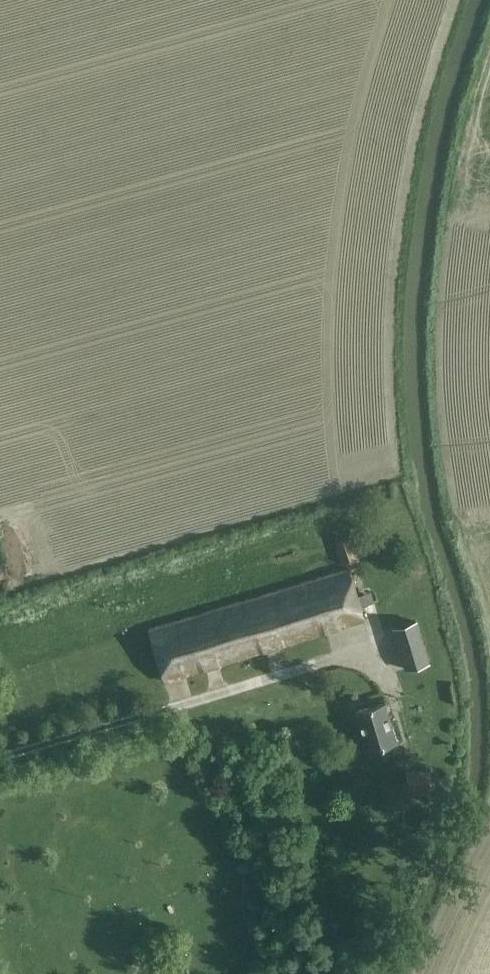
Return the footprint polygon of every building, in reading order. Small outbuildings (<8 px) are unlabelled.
[(343,563),(357,559),(351,538),(337,543),(343,563)] [(349,567),(148,628),(164,680),(365,618),(349,567)] [(405,668),(429,661),(424,647),(401,654),(405,668)] [(355,710),(367,750),(397,741),(385,701),(355,710)] [(407,792),(429,792),(428,769),(406,770),(407,792)]
